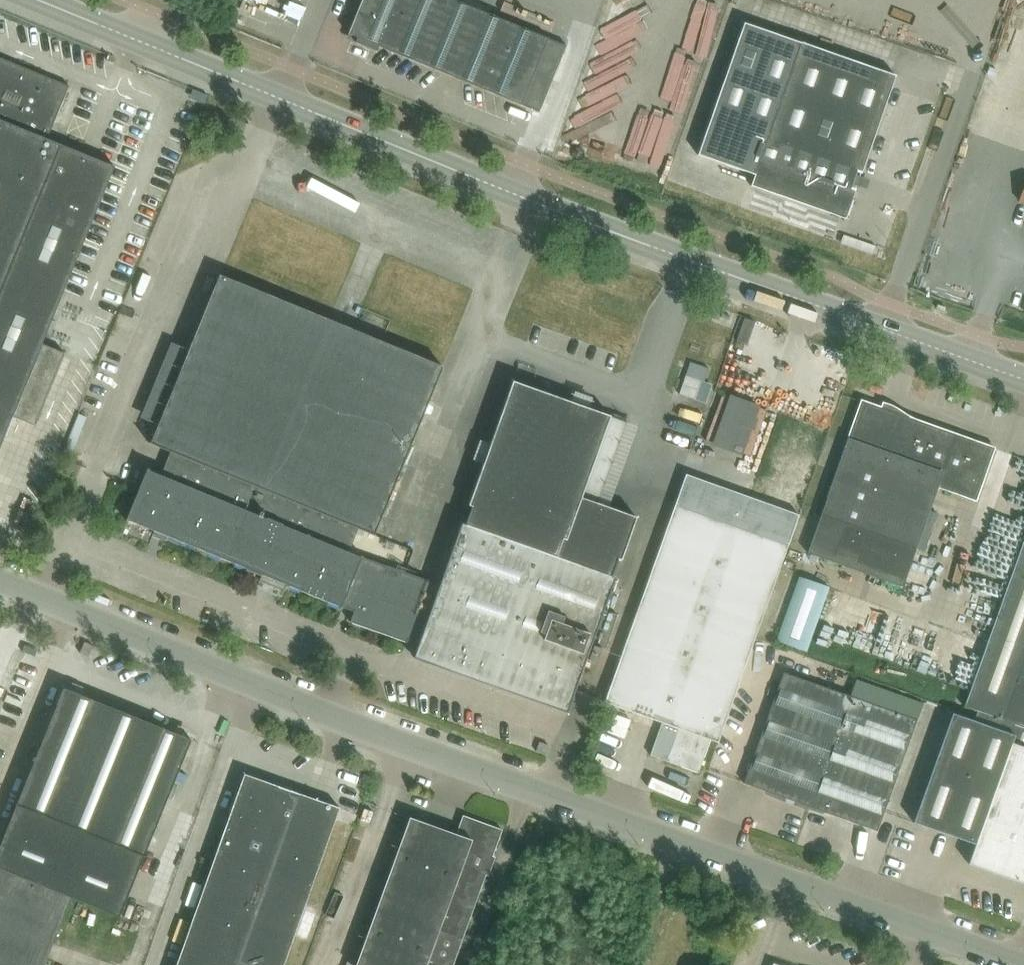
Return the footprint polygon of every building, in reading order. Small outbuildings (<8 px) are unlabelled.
[(565,46),(454,0),(361,0),(347,33),(357,37),(355,43),(375,52),(378,45),(538,111),(565,46)] [(750,186),(752,187),(753,183),(756,184),(755,186),(841,217),(842,214),(845,215),(843,219),(845,219),(856,189),(854,188),(853,190),(851,189),(857,171),(860,172),(859,174),(861,174),(895,76),(894,75),(744,22),(697,155),(754,175),(750,186)] [(1,454),(16,417),(35,425),(56,375),(63,357),(65,354),(45,346),(117,167),(49,139),(70,86),(0,58),(0,453),(1,454)] [(177,454),(358,528),(374,535),(443,366),(219,275),(151,443),(177,454)] [(755,322),(744,318),(737,341),(747,345),(755,322)] [(717,382),(708,379),(713,365),(695,359),(684,391),(711,401),(717,382)] [(440,584),(369,559),(349,609),(354,611),(350,622),(407,642),(409,635),(420,639),(414,657),(567,712),(615,578),(611,576),(618,558),(621,559),(636,517),(581,497),(610,416),(512,381),(468,505),(471,506),(465,524),(461,523),(440,584)] [(750,453),(768,404),(728,390),(710,439),(750,453)] [(929,511),(938,486),(975,499),(994,446),(861,400),(807,553),(903,586),(916,548),(929,511)] [(349,551),(358,528),(177,454),(168,477),(147,468),(126,520),(262,576),(260,581),(285,592),(287,587),(341,609),(342,607),(349,609),(369,559),(363,556),(362,556),(349,551)] [(685,474),(674,505),(605,702),(663,723),(651,757),(699,774),(711,739),(718,742),(800,515),(685,474)] [(929,511),(916,548),(924,551),(937,514),(929,511)] [(975,718),(1023,736),(1023,538),(977,669),(964,706),(977,711),(975,718)] [(800,575),(778,640),(809,651),(832,585),(800,575)] [(812,808),(831,752),(851,697),(784,673),(744,784),(812,808)] [(72,897),(119,917),(191,740),(63,689),(0,845),(0,964),(44,964),(72,897)] [(851,697),(831,752),(899,776),(918,721),(851,697)] [(975,718),(973,721),(952,713),(913,822),(975,844),(968,864),(1023,883),(1023,736),(975,718)] [(549,745),(539,742),(535,751),(545,755),(549,745)] [(879,832),(899,776),(831,752),(812,808),(879,832)] [(229,812),(230,813),(176,964),(284,964),(339,808),(292,791),(293,790),(243,772),(229,812)] [(463,816),(461,815),(455,832),(407,815),(353,964),(452,964),(501,829),(463,816)]
